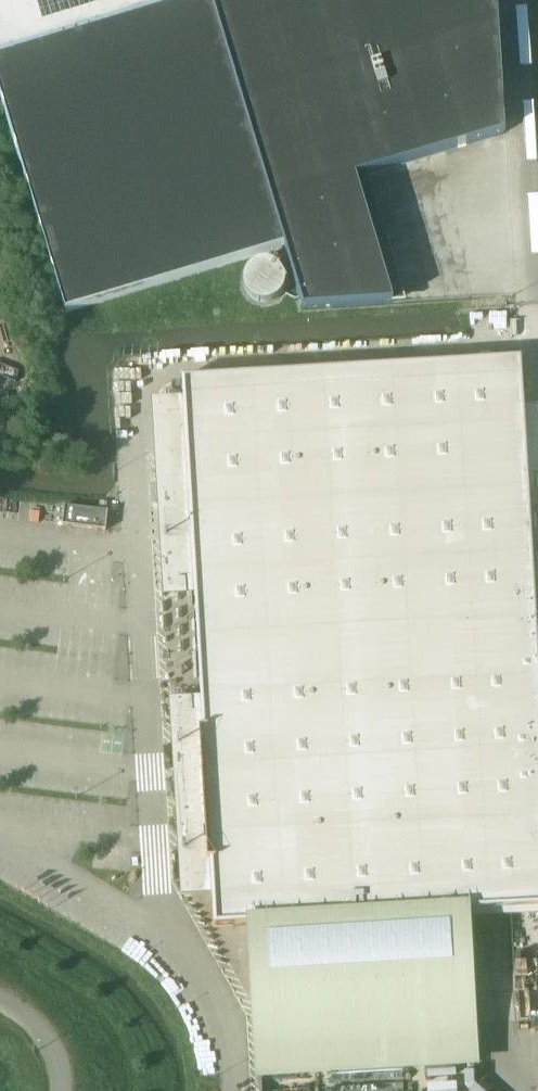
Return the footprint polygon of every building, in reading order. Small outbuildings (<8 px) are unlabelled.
[(283,247),(301,307),(392,303),(355,177),(504,133),(496,0),(0,0),(0,95),(65,313),(283,247)] [(259,1054),(472,1045),(464,912),(537,907),(537,638),(522,358),(182,378),(186,458),(167,459),(170,510),(189,509),(203,744),(185,745),(187,771),(191,848),(209,847),(214,927),(251,924),(259,1054)] [(99,510),(106,511),(107,503),(100,502),(99,510)] [(62,526),(106,531),(108,511),(106,511),(99,510),(65,506),(62,526)]
